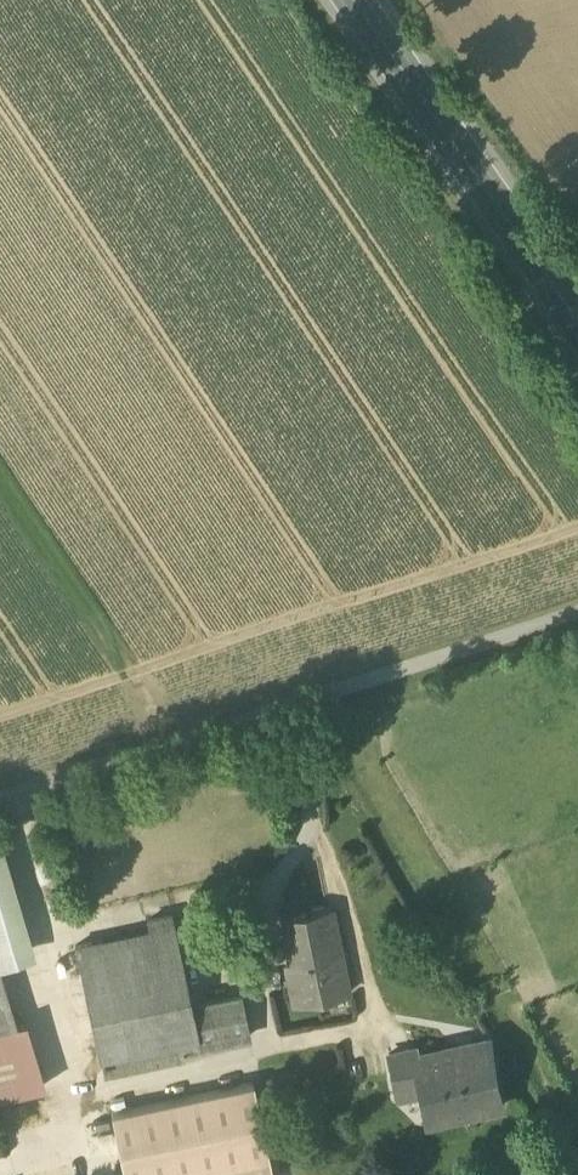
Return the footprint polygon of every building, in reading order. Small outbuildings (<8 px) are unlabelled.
[(35,954),(0,836),(0,965),(35,954)] [(286,961),(294,1002),(348,992),(330,907),(283,916),(292,960),(286,961)] [(98,1053),(99,1053),(196,1031),(198,1045),(250,1034),(241,994),(191,1004),(172,913),(147,919),(149,928),(75,944),(98,1053)] [(18,1025),(0,968),(0,1031),(18,1025)] [(18,1025),(0,1031),(0,1097),(42,1085),(23,1024),(18,1025)] [(181,1048),(198,1045),(196,1031),(99,1053),(104,1076),(184,1058),(181,1048)] [(469,1100),(471,1110),(504,1103),(490,1037),(415,1053),(417,1077),(421,1092),(424,1109),(469,1100)] [(388,1051),(394,1081),(417,1077),(415,1053),(414,1046),(388,1051)] [(397,1097),(421,1092),(417,1077),(394,1081),(397,1097)] [(124,1174),(273,1174),(253,1080),(110,1110),(124,1174)] [(469,1100),(424,1109),(426,1119),(471,1110),(469,1100)]
